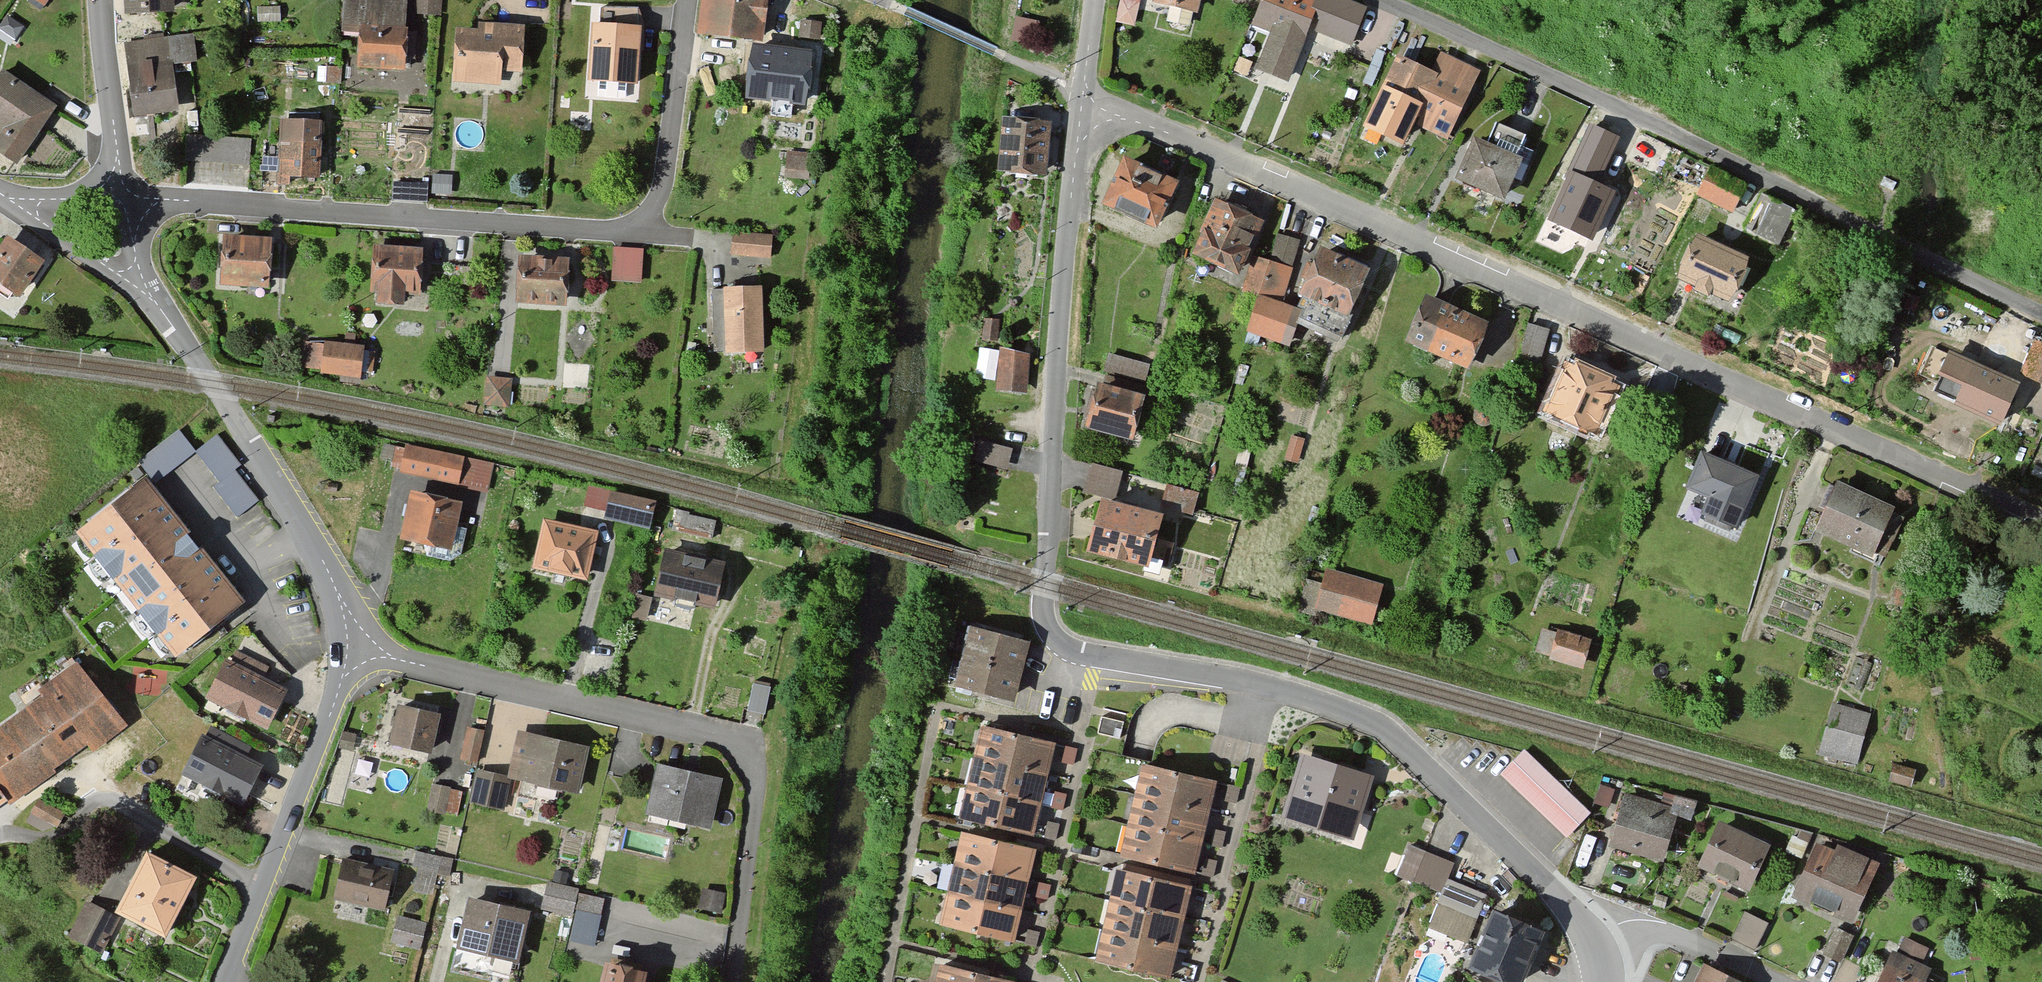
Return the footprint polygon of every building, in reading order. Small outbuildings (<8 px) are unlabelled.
[(28,1),(42,11),(49,0),(28,0),(28,1)] [(126,12),(174,9),(173,0),(125,0),(126,12)] [(342,29),(359,30),(357,68),(405,70),(406,49),(414,49),(415,32),(405,32),(406,0),(344,0),(342,29)] [(416,14),(441,15),(441,0),(416,0),(416,14)] [(701,34),(764,40),(767,0),(705,0),(701,34)] [(1136,0),(1121,0),(1116,21),(1134,25),(1139,1),(1136,0)] [(1154,2),(1170,6),(1167,19),(1188,24),(1191,10),(1197,11),(1200,0),(1154,0),(1154,2)] [(1253,22),(1272,29),(1257,68),(1287,79),(1312,15),(1321,19),(1317,30),(1350,43),(1365,6),(1349,0),(1261,0),(1253,22)] [(633,28),(634,9),(600,7),(599,24),(592,24),(589,80),(638,82),(640,28),(633,28)] [(7,15),(0,26),(0,29),(16,40),(25,27),(7,15)] [(1040,21),(1016,15),(1010,41),(1034,46),(1040,21)] [(523,25),(479,23),(478,30),(456,29),(455,82),(500,83),(500,70),(522,70),(523,25)] [(1381,94),(1365,127),(1402,144),(1413,122),(1447,138),(1470,89),(1484,95),(1497,68),(1480,60),(1476,70),(1442,54),(1433,73),(1420,67),(1432,42),(1410,31),(1397,58),(1391,55),(1374,90),(1381,94)] [(195,60),(193,36),(127,42),(133,113),(177,109),(173,62),(195,60)] [(806,104),(811,50),(751,44),(746,98),(806,104)] [(3,70),(0,74),(0,129),(3,131),(0,135),(0,151),(16,162),(56,106),(3,70)] [(1050,119),(1003,116),(999,172),(1047,176),(1050,119)] [(320,121),(281,119),(278,175),(317,177),(320,121)] [(1621,138),(1588,123),(1565,173),(1568,174),(1548,219),(1593,239),(1614,193),(1599,187),(1621,138)] [(1523,136),(1496,124),(1487,144),(1474,138),(1456,177),(1503,198),(1521,159),(1514,155),(1523,136)] [(248,162),(249,138),(187,135),(186,159),(248,162)] [(784,178),(809,180),(811,154),(786,152),(784,178)] [(1178,183),(1125,157),(1102,203),(1156,228),(1178,183)] [(1733,211),(1745,185),(1710,169),(1698,195),(1733,211)] [(1795,212),(1761,196),(1746,227),(1779,244),(1795,212)] [(1257,219),(1215,201),(1199,236),(1205,238),(1197,256),(1238,274),(1253,241),(1248,239),(1257,219)] [(771,234),(733,231),(731,254),(770,256),(771,234)] [(1300,242),(1277,235),(1269,262),(1258,294),(1246,332),(1289,345),(1293,333),(1287,331),(1292,314),(1278,309),(1300,242)] [(272,238),(224,236),(222,284),(270,286),(272,238)] [(1747,259),(1696,236),(1678,277),(1695,284),(1692,291),(1708,298),(1710,292),(1729,301),(1747,259)] [(7,237),(0,248),(0,282),(20,295),(43,262),(7,237)] [(421,248),(375,245),(373,291),(378,292),(378,302),(401,304),(401,294),(419,294),(421,248)] [(613,281),(642,281),(642,248),(613,248),(613,281)] [(1348,319),(1368,271),(1324,253),(1317,270),(1309,266),(1304,278),(1313,281),(1299,314),(1306,317),(1302,326),(1346,344),(1355,322),(1348,319)] [(567,258),(517,256),(516,302),(566,304),(567,258)] [(1258,294),(1269,262),(1256,258),(1245,290),(1258,294)] [(722,289),(713,289),(714,349),(724,349),(724,352),(762,351),(761,286),(722,286),(722,289)] [(1466,368),(1487,322),(1428,295),(1407,340),(1466,368)] [(999,319),(984,318),(982,339),(998,340),(999,319)] [(1548,330),(1530,325),(1515,372),(1533,377),(1548,330)] [(343,370),(345,344),(304,341),(302,367),(343,370)] [(2034,341),(2020,372),(2041,382),(2041,344),(2034,341)] [(362,346),(345,344),(343,370),(360,372),(362,346)] [(1028,354),(1001,347),(999,389),(1026,390),(1028,354)] [(1105,367),(1132,373),(1136,354),(1109,348),(1105,367)] [(2002,425),(2021,383),(1949,351),(1939,373),(1942,374),(1935,390),(1957,399),(1954,404),(2002,425)] [(1619,388),(1564,363),(1543,409),(1598,434),(1619,388)] [(510,378),(487,376),(485,404),(508,406),(510,378)] [(1156,388),(1106,376),(1104,384),(1097,383),(1087,428),(1133,439),(1143,398),(1153,400),(1156,388)] [(179,430),(138,461),(155,484),(196,452),(179,430)] [(218,434),(196,452),(219,482),(235,470),(241,464),(218,434)] [(1305,439),(1292,435),(1286,459),(1298,463),(1305,439)] [(1010,446),(977,440),(973,461),(1006,468),(1010,446)] [(491,464),(407,445),(401,471),(485,490),(491,464)] [(1702,451),(1686,486),(1709,497),(1702,513),(1737,528),(1760,476),(1702,451)] [(1120,472),(1091,465),(1085,491),(1113,498),(1120,472)] [(259,500),(235,470),(219,482),(213,487),(237,517),(259,500)] [(245,602),(145,477),(77,531),(177,656),(245,602)] [(592,479),(585,501),(601,507),(608,485),(592,479)] [(1892,512),(1894,507),(1839,482),(1817,530),(1873,555),(1875,551),(1885,556),(1903,517),(1892,512)] [(1197,492),(1168,485),(1163,505),(1192,512),(1197,492)] [(458,500),(410,490),(401,537),(417,540),(425,555),(448,560),(460,552),(466,525),(453,523),(458,500)] [(655,500),(610,491),(605,519),(650,527),(655,500)] [(1161,514),(1100,501),(1089,551),(1146,564),(1145,570),(1159,573),(1167,540),(1156,538),(1161,514)] [(688,517),(675,515),(671,535),(709,543),(713,527),(687,522),(688,517)] [(593,529),(544,519),(533,567),(587,579),(591,559),(588,553),(593,529)] [(723,561),(667,549),(657,593),(674,597),(671,608),(691,612),(693,602),(713,606),(723,561)] [(1381,584),(1328,569),(1317,608),(1371,622),(1381,584)] [(652,604),(637,600),(632,622),(647,625),(652,604)] [(1031,640),(971,624),(954,683),(1014,700),(1031,640)] [(1583,666),(1592,640),(1560,630),(1559,634),(1542,628),(1535,651),(1583,666)] [(267,666),(237,651),(232,662),(225,658),(206,697),(268,727),(286,689),(262,677),(267,666)] [(77,662),(40,689),(43,694),(0,726),(0,790),(6,798),(8,802),(89,743),(93,749),(125,726),(77,662)] [(769,695),(752,692),(746,719),(764,722),(769,695)] [(439,714),(398,705),(389,744),(431,753),(439,714)] [(1857,761),(1869,714),(1835,705),(1823,752),(1857,761)] [(480,729),(466,725),(459,757),(473,761),(480,729)] [(207,736),(203,734),(183,774),(242,803),(261,765),(245,757),(251,745),(212,726),(207,736)] [(982,727),(974,758),(1047,776),(1055,745),(982,727)] [(587,746),(519,731),(509,776),(578,790),(587,746)] [(1525,748),(1501,773),(1566,835),(1590,811),(1525,748)] [(1373,776),(1304,754),(1284,816),(1353,838),(1373,776)] [(1047,776),(974,758),(967,785),(1041,803),(1047,776)] [(1143,765),(1135,796),(1208,814),(1216,783),(1143,765)] [(721,780),(658,766),(648,812),(712,825),(721,780)] [(509,776),(478,769),(471,801),(502,808),(509,776)] [(1914,775),(1891,770),(1887,786),(1911,791),(1914,775)] [(427,811),(455,817),(460,790),(432,784),(427,811)] [(1041,803),(967,785),(959,815),(1033,834),(1041,803)] [(1611,844),(1661,859),(1677,809),(1627,794),(1611,844)] [(1208,814),(1135,796),(1128,823),(1202,841),(1208,814)] [(1698,865),(1746,889),(1769,844),(1722,820),(1698,865)] [(1202,841),(1128,823),(1120,853),(1194,872),(1202,841)] [(961,833),(954,864),(1027,882),(1035,852),(961,833)] [(1793,895),(1851,921),(1878,861),(1838,843),(1835,851),(1817,843),(1793,895)] [(1397,874),(1419,883),(1431,853),(1410,845),(1397,874)] [(165,934),(195,876),(146,851),(116,910),(165,934)] [(1453,863),(1431,853),(1419,883),(1443,893),(1429,926),(1465,941),(1485,895),(1447,879),(1453,863)] [(335,898),(383,908),(390,869),(343,859),(335,898)] [(1027,882),(954,864),(947,891),(1020,909),(1027,882)] [(555,870),(552,883),(566,886),(569,873),(555,870)] [(1117,870),(1109,901),(1183,919),(1191,889),(1117,870)] [(552,883),(548,882),(542,908),(572,915),(578,889),(566,886),(552,883)] [(580,888),(577,903),(604,909),(607,894),(580,888)] [(725,893),(703,888),(699,907),(721,912),(725,893)] [(1020,909),(947,891),(939,922),(1013,940),(1020,909)] [(518,960),(529,912),(468,898),(457,946),(518,960)] [(119,918),(86,901),(68,935),(101,952),(119,918)] [(1183,919),(1109,901),(1103,928),(1176,946),(1183,919)] [(572,937),(597,941),(602,910),(577,906),(572,937)] [(1508,981),(1520,981),(1541,930),(1493,911),(1470,966),(1508,981)] [(1732,938),(1754,949),(1767,923),(1745,912),(1732,938)] [(390,942),(420,949),(427,923),(397,915),(390,942)] [(1852,935),(1834,927),(1823,953),(1840,961),(1852,935)] [(1176,946),(1103,928),(1095,959),(1168,977),(1176,946)] [(1923,980),(1929,967),(1919,962),(1926,948),(1905,938),(1899,952),(1893,949),(1877,981),(1927,981),(1923,980)] [(599,981),(644,981),(646,972),(604,962),(599,981)] [(935,981),(1012,981),(940,964),(935,981)] [(1703,964),(1694,981),(1742,981),(1703,964)]
